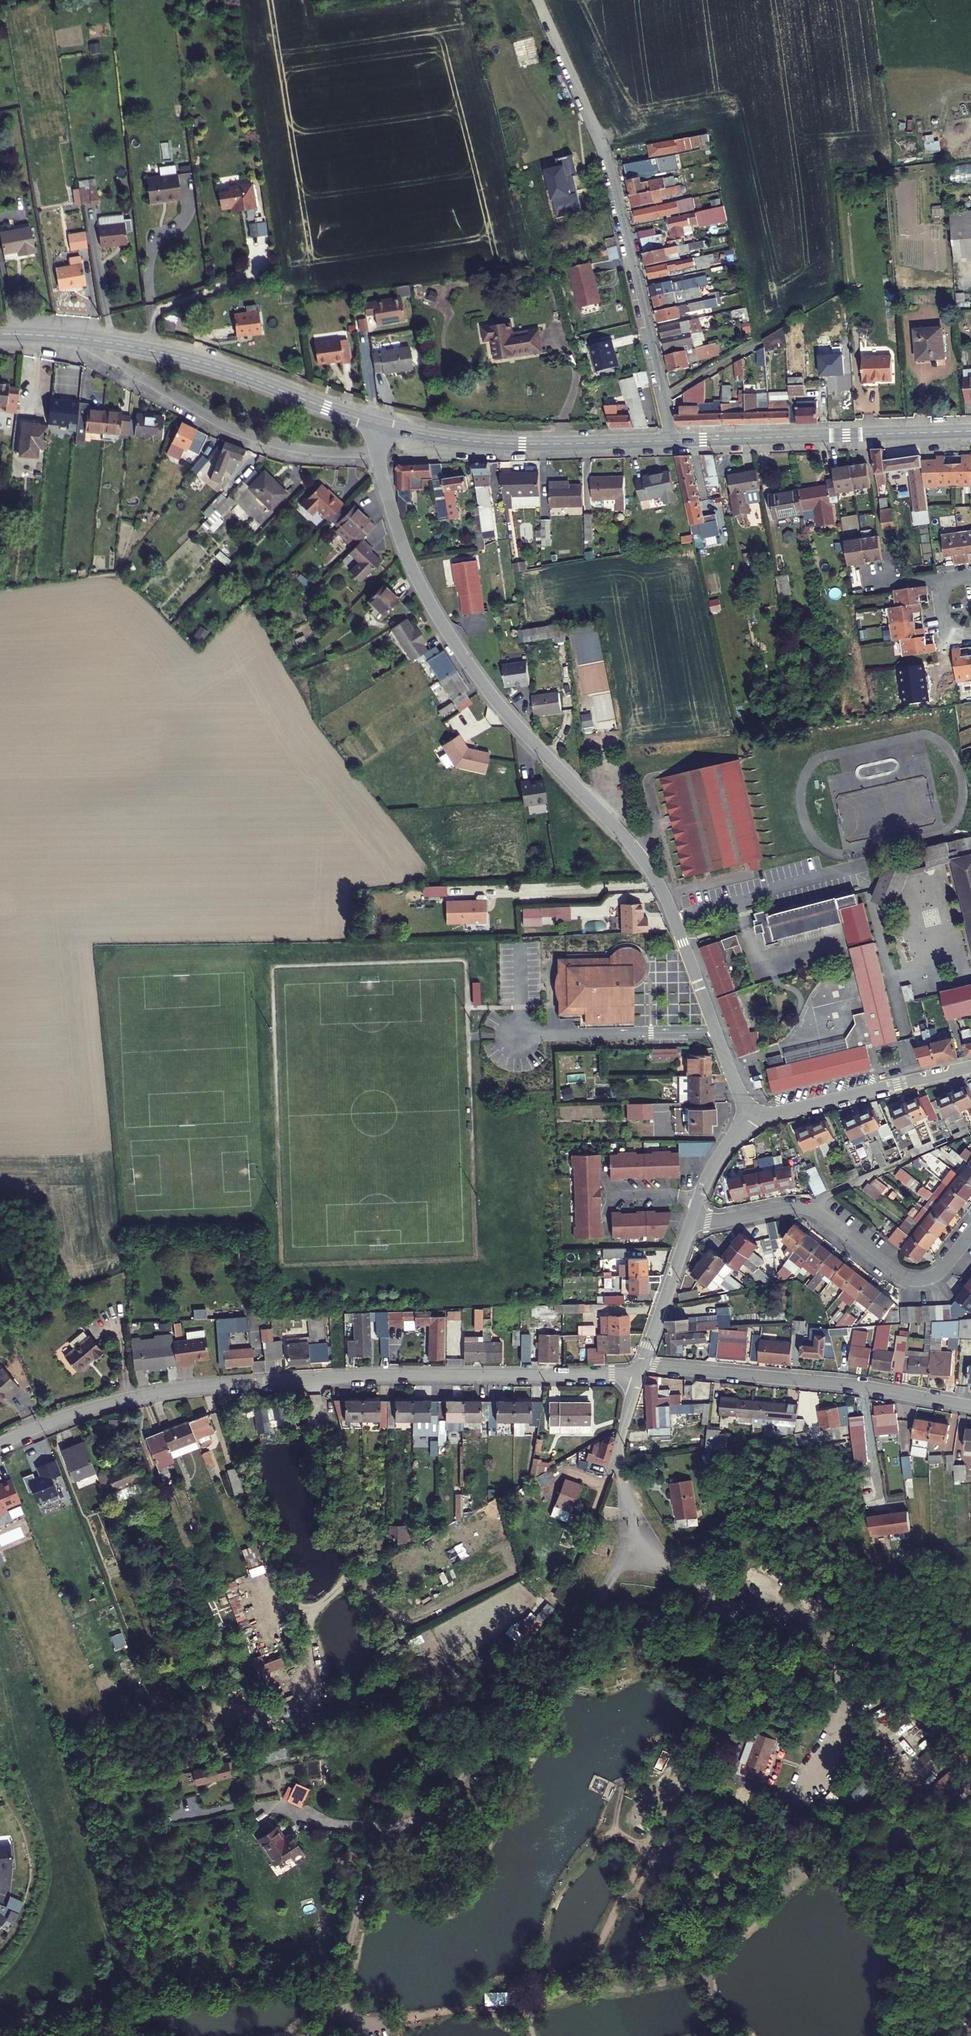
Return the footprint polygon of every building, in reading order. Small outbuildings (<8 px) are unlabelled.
[(520,68),(541,63),(534,37),(513,43),(520,68)] [(713,142),(712,135),(649,147),(651,157),(693,149),(693,146),(705,144),(713,142)] [(925,153),(940,153),(940,142),(934,142),(934,135),(924,135),(925,153)] [(546,171),(555,218),(580,214),(569,156),(555,159),(557,169),(546,171)] [(625,166),(627,177),(667,169),(665,158),(625,166)] [(950,165),(950,183),(970,183),(970,164),(950,165)] [(147,179),(150,202),(181,199),(178,175),(147,179)] [(676,187),(674,177),(642,184),(641,178),(628,181),(631,197),(676,187)] [(99,203),(95,179),(88,180),(91,203),(91,204),(99,203)] [(91,203),(88,180),(77,181),(79,189),(81,205),(91,203)] [(252,184),(229,188),(229,191),(220,193),(222,209),(232,207),(233,211),(256,207),(252,184)] [(631,197),(634,208),(663,201),(662,196),(682,192),(680,186),(676,187),(631,197)] [(635,211),(637,222),(682,213),(679,202),(635,211)] [(667,219),(670,230),(672,230),(672,234),(688,230),(687,226),(690,226),(689,223),(701,220),(703,227),(727,221),(724,207),(667,219)] [(959,262),(970,261),(970,210),(955,212),(959,262)] [(101,246),(128,244),(126,223),(125,223),(124,216),(108,217),(109,225),(99,226),(98,226),(101,246)] [(109,225),(108,217),(98,218),(99,226),(109,225)] [(249,223),(250,237),(267,237),(267,223),(249,223)] [(1,234),(4,253),(19,250),(20,256),(35,253),(31,228),(1,234)] [(688,230),(672,234),(674,240),(689,237),(688,230)] [(641,241),(656,237),(654,231),(640,234),(641,241)] [(68,234),(71,251),(88,248),(85,232),(68,234)] [(641,241),(644,251),(665,246),(663,236),(656,237),(641,241)] [(607,248),(618,246),(616,237),(605,240),(607,248)] [(679,247),(680,253),(685,252),(686,257),(694,255),(693,250),(697,249),(696,243),(679,247)] [(644,255),(647,266),(668,261),(666,250),(644,255)] [(56,268),(60,289),(85,285),(80,256),(69,258),(70,266),(56,268)] [(647,269),(650,280),(671,276),(670,273),(710,264),(709,256),(647,269)] [(592,263),(571,269),(582,309),(603,303),(592,263)] [(651,286),(654,298),(701,288),(708,286),(706,277),(673,285),(672,281),(651,286)] [(654,298),(656,309),(686,302),(686,301),(702,297),(701,288),(654,298)] [(706,295),(707,301),(718,299),(734,295),(733,289),(706,295)] [(400,296),(363,301),(364,311),(370,310),(370,312),(373,312),(374,323),(403,319),(400,296)] [(657,312),(660,323),(681,319),(680,314),(720,306),(718,299),(707,301),(657,312)] [(234,315),(236,335),(261,333),(259,312),(234,315)] [(660,328),(663,338),(692,332),(692,333),(702,331),(699,319),(660,328)] [(493,339),(496,358),(509,356),(509,354),(514,353),(514,355),(541,351),(538,331),(512,335),(510,324),(484,328),(486,340),(493,339)] [(763,341),(766,349),(786,337),(785,327),(763,341)] [(921,329),(923,358),(948,356),(946,328),(921,329)] [(692,332),(663,338),(667,355),(705,347),(702,332),(692,335),(692,333),(692,332)] [(316,344),(319,365),(343,361),(343,364),(352,363),(348,340),(340,341),(340,340),(316,344)] [(587,346),(595,374),(619,368),(611,340),(587,346)] [(667,355),(670,372),(691,368),(689,362),(720,355),(718,344),(705,347),(667,355)] [(373,354),(376,372),(384,370),(384,373),(414,368),(413,365),(423,363),(420,346),(373,354)] [(879,379),(897,378),(896,353),(867,355),(868,382),(880,381),(879,379)] [(736,363),(736,381),(744,381),(743,359),(736,363)] [(605,406),(612,430),(634,429),(622,380),(619,368),(612,370),(619,394),(620,394),(624,406),(605,406)] [(646,372),(637,374),(640,386),(649,384),(646,372)] [(635,377),(622,380),(634,429),(648,428),(644,411),(638,412),(636,403),(642,402),(635,377)] [(789,378),(790,400),(792,424),(818,423),(818,402),(795,402),(795,396),(805,396),(804,377),(789,378)] [(6,406),(6,412),(17,413),(19,389),(9,388),(9,386),(0,385),(0,405),(6,406)] [(683,427),(700,427),(700,404),(699,385),(687,392),(690,400),(687,401),(687,408),(682,408),(682,415),(676,416),(681,425),(683,427)] [(723,426),(746,425),(745,394),(745,392),(740,392),(740,395),(739,395),(740,402),(732,403),(731,391),(724,391),(722,403),(722,404),(723,426)] [(751,393),(745,394),(746,425),(769,424),(768,401),(768,397),(763,397),(764,413),(757,413),(756,396),(751,396),(751,393)] [(790,400),(768,401),(769,424),(792,424),(790,400)] [(89,403),(79,402),(75,444),(83,445),(85,431),(102,433),(103,431),(105,411),(88,409),(89,403)] [(700,427),(723,426),(722,404),(715,404),(716,407),(705,407),(705,404),(700,404),(700,427)] [(123,413),(105,411),(103,431),(129,434),(130,419),(130,417),(122,416),(123,413)] [(136,420),(130,419),(129,434),(161,438),(163,418),(137,414),(136,420)] [(23,423),(20,455),(37,457),(38,446),(45,446),(47,426),(23,423)] [(181,423),(166,454),(179,460),(185,449),(196,454),(205,434),(181,423)] [(245,449),(225,442),(211,479),(220,482),(224,470),(233,473),(238,460),(241,461),(245,449)] [(883,448),(873,448),(878,485),(888,484),(886,473),(884,459),(883,448)] [(688,454),(676,455),(682,480),(694,477),(688,454)] [(714,454),(705,454),(709,474),(718,472),(714,454)] [(954,463),(954,486),(970,485),(970,481),(970,454),(962,454),(962,463),(954,463)] [(884,459),(886,473),(902,470),(903,476),(905,477),(910,476),(914,506),(911,506),(914,525),(931,523),(926,487),(922,459),(921,455),(884,459)] [(946,463),(945,455),(936,455),(937,458),(922,459),(926,487),(954,486),(954,463),(946,463)] [(196,475),(209,461),(203,456),(190,470),(196,475)] [(479,507),(483,530),(494,529),(488,486),(491,485),(488,460),(473,462),(479,507)] [(867,462),(833,468),(835,478),(837,491),(871,486),(867,462)] [(441,463),(431,464),(433,479),(437,506),(439,520),(457,517),(453,491),(467,489),(465,476),(443,479),(441,463)] [(433,479),(431,464),(402,465),(398,470),(399,504),(402,518),(403,518),(407,518),(406,512),(405,505),(407,505),(406,490),(423,489),(423,480),(433,479)] [(757,470),(729,476),(737,515),(749,513),(745,492),(761,489),(757,470)] [(250,487),(271,508),(285,494),(275,484),(277,483),(265,471),(250,487)] [(644,478),(636,480),(641,500),(664,495),(666,503),(677,501),(669,471),(644,477),(644,478)] [(513,495),(540,494),(539,472),(501,473),(505,499),(513,499),(513,495)] [(723,496),(718,472),(709,474),(715,498),(723,496)] [(625,477),(593,478),(594,499),(625,498),(625,477)] [(682,480),(687,502),(697,500),(698,500),(699,500),(694,477),(682,480)] [(815,487),(799,490),(804,513),(805,519),(817,517),(818,526),(835,523),(831,503),(839,501),(837,491),(835,478),(827,479),(828,486),(815,488),(815,487)] [(564,481),(549,481),(550,506),(583,505),(583,484),(565,485),(564,481)] [(332,496),(321,486),(303,505),(313,515),(318,510),(330,521),(342,508),(344,506),(333,495),(332,496)] [(799,490),(770,495),(775,518),(804,513),(799,490)] [(226,499),(221,494),(203,513),(208,518),(226,499)] [(226,499),(208,518),(213,523),(234,500),(229,495),(226,499)] [(728,517),(723,496),(715,498),(719,519),(728,517)] [(884,529),(896,527),(894,508),(889,509),(887,497),(880,498),(884,529)] [(687,502),(692,525),(704,522),(699,500),(698,500),(697,500),(687,502)] [(338,522),(359,543),(363,539),(375,526),(354,506),(338,522)] [(431,521),(439,520),(437,506),(429,507),(431,521)] [(479,507),(460,510),(461,516),(473,515),(478,549),(486,548),(483,530),(479,507)] [(593,514),(585,514),(585,532),(594,531),(593,514)] [(550,519),(541,519),(541,539),(550,539),(550,519)] [(958,530),(962,561),(970,560),(969,552),(970,552),(970,529),(958,530)] [(958,530),(941,533),(944,556),(952,555),(953,562),(962,561),(958,530)] [(692,534),(682,536),(683,543),(694,540),(692,534)] [(879,534),(844,540),(848,564),(883,558),(881,551),(879,534)] [(369,572),(370,573),(382,561),(371,550),(373,549),(363,539),(359,543),(349,553),(359,562),(350,571),(355,576),(354,577),(359,582),(360,581),(361,581),(369,572)] [(224,546),(215,557),(227,566),(236,555),(224,546)] [(477,559),(452,562),(455,580),(458,580),(463,613),(485,610),(477,559)] [(515,572),(527,570),(526,563),(514,565),(515,572)] [(789,574),(777,576),(780,596),(792,594),(789,574)] [(370,613),(378,620),(399,599),(384,584),(368,600),(376,607),(370,613)] [(927,584),(893,589),(895,605),(921,602),(920,593),(928,592),(927,584)] [(922,610),(921,602),(895,605),(888,607),(890,623),(915,620),(914,611),(922,610)] [(411,661),(423,653),(426,651),(421,643),(425,641),(419,632),(415,634),(412,629),(405,619),(390,629),(411,661)] [(917,628),(915,620),(890,623),(892,639),(900,638),(926,635),(925,627),(917,628)] [(563,623),(523,629),(525,641),(555,637),(556,642),(566,641),(563,623)] [(201,626),(193,636),(201,642),(209,632),(201,626)] [(927,643),(926,635),(900,638),(902,655),(936,650),(935,642),(927,643)] [(426,651),(423,653),(439,679),(456,669),(444,650),(439,653),(435,645),(426,651)] [(952,648),(957,682),(970,680),(970,662),(970,653),(962,655),(961,647),(952,648)] [(527,664),(503,667),(507,690),(516,688),(516,687),(522,686),(522,689),(531,687),(527,664)] [(469,690),(456,669),(439,679),(453,700),(440,708),(443,714),(457,705),(469,697),(465,692),(469,690)] [(559,693),(532,697),(535,714),(561,710),(559,693)] [(469,697),(457,705),(460,711),(472,703),(469,697)] [(583,728),(594,728),(593,704),(582,705),(583,728)] [(459,735),(443,746),(456,766),(486,773),(491,753),(473,750),(473,751),(469,750),(459,735)] [(739,759),(663,778),(686,877),(763,858),(739,759)] [(548,800),(545,778),(537,779),(534,783),(531,780),(530,778),(521,780),(524,804),(548,800)] [(923,851),(927,868),(952,862),(970,857),(970,839),(923,851)] [(952,862),(970,938),(970,857),(952,862)] [(888,864),(873,901),(894,910),(907,878),(928,873),(927,868),(909,873),(888,864)] [(449,883),(427,885),(427,895),(450,893),(449,883)] [(450,900),(451,922),(490,921),(489,897),(487,895),(482,895),(480,897),(480,899),(450,900)] [(768,911),(755,914),(756,921),(754,922),(755,927),(762,925),(764,933),(762,933),(766,947),(776,945),(775,942),(780,940),(780,938),(843,922),(849,947),(871,941),(862,904),(858,905),(856,896),(771,916),(771,913),(768,914),(768,911)] [(644,916),(643,901),(623,902),(624,931),(650,930),(649,916),(644,916)] [(573,904),(559,904),(559,918),(573,918),(573,904)] [(762,925),(755,927),(757,935),(762,933),(764,933),(762,925)] [(736,936),(721,941),(725,952),(733,949),(736,958),(743,956),(736,936)] [(717,943),(700,949),(707,969),(725,963),(717,943)] [(872,943),(850,949),(866,1012),(854,1015),(856,1025),(847,1039),(849,1050),(767,1070),(773,1092),(872,1069),(867,1046),(874,1044),(875,1047),(897,1041),(872,943)] [(637,1012),(635,976),(636,975),(638,974),(639,973),(640,971),(641,970),(642,968),(642,966),(643,964),(642,962),(642,960),(642,958),(641,957),(645,954),(644,953),(641,950),(639,949),(635,947),(631,946),(628,945),(625,945),(623,945),(619,946),(615,946),(613,947),(609,949),(606,951),(604,953),(603,953),(603,955),(560,956),(561,1012),(575,1011),(588,1011),(588,1021),(619,1020),(619,1012),(637,1012)] [(735,993),(725,963),(707,969),(718,999),(735,993)] [(479,983),(471,983),(472,1005),(480,1005),(479,983)] [(911,987),(901,989),(905,1004),(914,1002),(911,987)] [(942,995),(948,1022),(970,1016),(970,988),(942,995)] [(746,1022),(735,993),(718,999),(728,1029),(746,1022)] [(756,1051),(746,1022),(728,1029),(739,1058),(757,1052),(756,1051)] [(933,1023),(926,1025),(930,1041),(937,1039),(933,1023)] [(926,1049),(916,1051),(919,1061),(921,1060),(923,1070),(936,1066),(931,1045),(930,1041),(926,1025),(920,1026),(926,1049)] [(962,1034),(968,1059),(970,1058),(970,1033),(970,1032),(962,1034)] [(953,1040),(931,1045),(936,1066),(958,1061),(953,1040)] [(656,1048),(656,1056),(682,1056),(682,1047),(656,1048)] [(691,1055),(692,1074),(714,1074),(714,1055),(691,1055)] [(715,1084),(714,1074),(692,1074),(682,1074),(682,1097),(692,1097),(692,1102),(718,1101),(717,1084),(715,1084)] [(953,1093),(970,1132),(970,1135),(970,1115),(970,1093),(968,1087),(953,1093)] [(953,1093),(938,1100),(948,1124),(957,1120),(961,1131),(963,1135),(970,1132),(953,1093)] [(928,1095),(906,1104),(914,1122),(936,1113),(928,1095)] [(631,1103),(631,1118),(658,1118),(657,1102),(631,1103)] [(906,1104),(891,1111),(899,1128),(902,1127),(905,1133),(908,1132),(915,1148),(910,1150),(912,1155),(915,1153),(917,1155),(926,1151),(914,1122),(906,1104)] [(690,1128),(694,1131),(715,1131),(715,1122),(720,1122),(719,1106),(690,1107),(690,1111),(693,1111),(693,1119),(690,1122),(690,1128)] [(874,1110),(860,1116),(867,1133),(869,1132),(871,1138),(881,1134),(884,1141),(894,1137),(888,1123),(882,1126),(874,1110)] [(860,1116),(845,1123),(855,1145),(867,1140),(865,1134),(867,1133),(860,1116)] [(827,1120),(812,1127),(820,1144),(825,1157),(832,1154),(826,1141),(835,1137),(827,1120)] [(812,1127),(797,1133),(805,1150),(820,1144),(812,1127)] [(768,1158),(759,1160),(766,1191),(781,1188),(775,1157),(770,1134),(763,1135),(768,1158)] [(877,1140),(871,1143),(882,1168),(888,1165),(877,1140)] [(719,1142),(682,1141),(682,1153),(682,1156),(711,1156),(719,1142)] [(845,1143),(856,1169),(860,1177),(868,1174),(857,1149),(854,1150),(850,1141),(845,1143)] [(871,1143),(865,1145),(876,1170),(882,1168),(871,1143)] [(753,1144),(745,1146),(747,1159),(756,1158),(753,1144)] [(947,1145),(941,1148),(961,1163),(964,1159),(947,1145)] [(931,1152),(935,1156),(938,1158),(943,1152),(938,1149),(931,1152)] [(640,1152),(621,1152),(621,1153),(613,1153),(613,1177),(623,1177),(623,1173),(638,1173),(638,1177),(657,1177),(657,1173),(673,1173),(673,1177),(682,1177),(682,1156),(682,1153),(674,1153),(674,1151),(655,1152),(655,1153),(640,1153),(640,1152)] [(900,1151),(888,1156),(891,1164),(904,1158),(900,1151)] [(603,1154),(576,1154),(576,1165),(578,1165),(578,1225),(577,1225),(577,1237),(604,1237),(604,1221),(600,1221),(600,1204),(603,1204),(603,1186),(600,1186),(600,1169),(603,1169),(603,1154)] [(782,1155),(775,1157),(781,1188),(797,1185),(793,1167),(784,1168),(782,1155)] [(935,1156),(926,1168),(928,1170),(935,1176),(945,1164),(938,1158),(935,1156)] [(746,1173),(746,1176),(750,1195),(766,1191),(759,1160),(756,1161),(758,1170),(746,1173)] [(916,1160),(911,1162),(925,1174),(928,1170),(926,1168),(916,1160)] [(957,1173),(970,1184),(970,1164),(966,1161),(957,1173)] [(916,1180),(924,1186),(929,1190),(933,1184),(908,1164),(900,1167),(901,1169),(916,1180)] [(802,1165),(795,1166),(798,1181),(805,1179),(802,1165)] [(856,1169),(844,1174),(848,1182),(860,1177),(856,1169)] [(910,1187),(916,1180),(901,1169),(896,1176),(910,1187)] [(947,1185),(967,1200),(970,1195),(970,1184),(957,1173),(947,1185)] [(746,1176),(731,1179),(734,1198),(750,1195),(746,1176)] [(877,1179),(872,1185),(883,1194),(884,1195),(889,1188),(877,1179)] [(944,1182),(934,1195),(957,1212),(967,1200),(947,1185),(944,1182)] [(869,1183),(863,1189),(877,1201),(883,1194),(872,1185),(869,1183)] [(929,1202),(924,1207),(947,1225),(957,1212),(934,1195),(929,1190),(924,1186),(918,1193),(929,1202)] [(909,1214),(910,1216),(937,1237),(947,1225),(924,1207),(920,1213),(914,1207),(909,1214)] [(623,1211),(614,1211),(614,1234),(622,1234),(622,1236),(640,1236),(640,1234),(656,1234),(656,1236),(668,1236),(673,1214),(657,1214),(657,1211),(639,1211),(639,1214),(623,1214),(623,1211)] [(900,1228),(913,1238),(928,1250),(937,1237),(910,1216),(900,1228)] [(781,1220),(773,1222),(776,1236),(778,1249),(784,1247),(782,1238),(785,1237),(781,1220)] [(813,1234),(795,1225),(788,1239),(795,1244),(788,1252),(795,1257),(813,1234)] [(900,1228),(890,1241),(903,1251),(918,1262),(928,1250),(913,1238),(900,1228)] [(748,1232),(738,1245),(765,1265),(769,1259),(758,1250),(763,1244),(748,1232)] [(825,1244),(813,1234),(795,1257),(807,1267),(814,1259),(825,1244)] [(781,1262),(778,1249),(776,1236),(767,1238),(772,1264),(781,1262)] [(837,1253),(825,1244),(814,1259),(818,1262),(812,1271),(810,1269),(802,1279),(811,1286),(813,1284),(837,1253)] [(738,1245),(728,1257),(740,1266),(744,1269),(748,1263),(759,1272),(765,1265),(738,1245)] [(608,1248),(608,1257),(630,1256),(630,1247),(608,1248)] [(718,1248),(708,1261),(742,1288),(750,1286),(734,1273),(740,1266),(728,1257),(718,1248)] [(850,1263),(837,1253),(813,1284),(826,1294),(831,1287),(826,1283),(830,1279),(835,1283),(838,1278),(850,1263)] [(621,1275),(626,1275),(651,1274),(651,1257),(632,1257),(632,1264),(624,1264),(624,1272),(621,1272),(621,1275)] [(792,1278),(800,1266),(792,1260),(783,1272),(785,1279),(792,1278)] [(708,1261),(698,1273),(713,1285),(717,1280),(729,1290),(742,1288),(708,1261)] [(863,1273),(850,1263),(838,1278),(851,1287),(863,1273)] [(875,1282),(863,1273),(851,1287),(845,1296),(857,1305),(859,1302),(875,1282)] [(633,1286),(633,1292),(652,1291),(651,1274),(626,1275),(627,1286),(633,1286)] [(608,1275),(609,1287),(618,1286),(618,1275),(608,1275)] [(887,1292),(875,1282),(859,1302),(871,1311),(875,1306),(887,1292)] [(955,1307),(956,1319),(966,1318),(970,1312),(970,1286),(955,1307)] [(703,1288),(684,1292),(685,1299),(704,1295),(703,1288)] [(899,1301),(887,1292),(875,1306),(888,1316),(899,1301)] [(609,1295),(609,1302),(629,1302),(628,1294),(609,1295)] [(588,1303),(567,1303),(568,1311),(568,1312),(588,1312),(588,1303)] [(948,1304),(940,1305),(941,1320),(948,1319),(948,1304)] [(954,1304),(948,1304),(948,1319),(956,1319),(955,1307),(954,1304)] [(488,1327),(488,1341),(488,1359),(506,1359),(506,1341),(496,1341),(496,1333),(495,1333),(495,1306),(488,1306),(488,1327)] [(906,1322),(913,1321),(912,1306),(905,1307),(906,1322)] [(920,1321),(927,1321),(926,1306),(919,1306),(920,1321)] [(850,1313),(844,1308),(835,1320),(836,1325),(841,1325),(850,1313)] [(902,1308),(896,1309),(890,1321),(903,1319),(902,1308)] [(434,1309),(393,1310),(393,1324),(408,1324),(408,1319),(420,1318),(420,1323),(434,1323),(435,1358),(451,1358),(450,1314),(434,1315),(434,1309)] [(334,1312),(335,1334),(350,1334),(349,1320),(353,1320),(353,1322),(358,1322),(374,1321),(381,1321),(381,1336),(385,1336),(386,1355),(394,1355),(393,1324),(393,1310),(334,1312)] [(853,1310),(850,1313),(841,1325),(857,1323),(861,1317),(853,1310)] [(315,1335),(315,1338),(325,1337),(325,1334),(330,1334),(329,1312),(314,1313),(314,1319),(315,1335)] [(608,1315),(608,1332),(634,1332),(634,1314),(608,1315)] [(229,1356),(229,1365),(257,1363),(256,1348),(242,1348),(242,1342),(232,1343),(231,1317),(229,1317),(221,1317),(223,1357),(229,1356)] [(690,1317),(671,1319),(672,1331),(712,1328),(717,1328),(721,1328),(720,1319),(691,1322),(690,1317)] [(964,1348),(965,1335),(966,1318),(956,1319),(948,1319),(941,1320),(938,1320),(935,1373),(956,1374),(958,1352),(942,1351),(943,1335),(955,1336),(954,1347),(964,1348)] [(272,1319),(273,1336),(281,1336),(280,1319),(272,1319)] [(814,1320),(798,1319),(797,1331),(804,1332),(805,1329),(811,1329),(811,1324),(814,1324),(814,1320)] [(925,1355),(911,1353),(908,1371),(935,1373),(938,1320),(934,1320),(932,1320),(930,1350),(925,1350),(925,1355)] [(374,1321),(358,1322),(359,1340),(352,1340),(353,1356),(376,1355),(374,1321)] [(896,1323),(883,1323),(879,1347),(881,1348),(878,1366),(896,1369),(899,1351),(887,1349),(889,1335),(894,1335),(896,1323)] [(585,1333),(587,1333),(600,1332),(600,1325),(585,1325),(585,1333)] [(834,1327),(816,1326),(814,1344),(807,1343),(806,1354),(840,1357),(834,1327)] [(192,1339),(177,1340),(180,1365),(196,1363),(195,1359),(213,1357),(211,1336),(209,1336),(208,1328),(191,1330),(192,1339)] [(713,1341),(712,1328),(672,1331),(670,1332),(672,1352),(689,1351),(689,1343),(713,1341)] [(724,1339),(723,1355),(751,1358),(754,1330),(725,1328),(725,1331),(724,1336),(734,1337),(733,1340),(724,1339)] [(71,1341),(76,1347),(90,1336),(84,1329),(71,1341)] [(873,1331),(859,1329),(853,1362),(871,1365),(875,1347),(870,1346),(873,1331)] [(725,1331),(717,1330),(715,1355),(723,1355),(724,1339),(724,1336),(725,1331)] [(592,1362),(609,1362),(609,1351),(634,1351),(634,1332),(608,1332),(600,1332),(587,1333),(587,1337),(587,1341),(600,1341),(600,1340),(608,1340),(608,1347),(591,1347),(592,1362)] [(135,1336),(138,1368),(169,1365),(166,1333),(158,1334),(159,1336),(144,1337),(144,1335),(135,1336)] [(545,1333),(544,1359),(562,1359),(563,1334),(545,1333)] [(766,1334),(758,1333),(756,1358),(763,1359),(765,1339),(766,1334)] [(65,1357),(77,1372),(94,1358),(95,1359),(103,1352),(90,1336),(76,1347),(65,1357)] [(292,1337),(293,1362),(334,1360),(333,1341),(324,1341),(325,1352),(316,1352),(315,1342),(315,1339),(305,1340),(304,1336),(292,1337)] [(469,1336),(469,1359),(488,1359),(488,1341),(482,1341),(482,1336),(469,1336)] [(913,1339),(905,1338),(900,1370),(908,1371),(911,1353),(911,1349),(913,1339)] [(286,1339),(278,1340),(280,1358),(288,1357),(286,1339)] [(797,1341),(765,1339),(763,1359),(796,1362),(797,1341)] [(268,1340),(269,1359),(280,1358),(278,1340),(268,1340)] [(315,1342),(316,1352),(325,1352),(324,1341),(315,1342)] [(30,1378),(23,1361),(12,1371),(23,1384),(30,1378)] [(7,1365),(0,1371),(0,1403),(6,1398),(12,1392),(14,1394),(24,1385),(23,1384),(12,1371),(7,1365)] [(650,1384),(651,1406),(684,1405),(684,1394),(673,1395),(673,1389),(663,1389),(662,1377),(651,1376),(650,1384)] [(336,1397),(342,1417),(365,1417),(365,1397),(336,1397)] [(391,1398),(365,1397),(365,1417),(383,1418),(383,1425),(390,1425),(391,1398)] [(416,1398),(391,1398),(390,1425),(398,1425),(398,1418),(416,1418),(416,1398)] [(441,1398),(416,1398),(416,1418),(416,1433),(441,1433),(441,1430),(441,1398)] [(466,1398),(441,1398),(441,1430),(449,1430),(449,1424),(449,1418),(466,1418),(466,1398)] [(492,1399),(466,1398),(466,1418),(484,1419),(484,1426),(491,1426),(491,1425),(492,1399)] [(725,1398),(724,1414),(741,1416),(740,1421),(755,1423),(755,1422),(756,1417),(757,1401),(725,1398)] [(517,1399),(492,1399),(491,1425),(499,1425),(499,1418),(516,1418),(517,1399)] [(545,1399),(517,1399),(516,1418),(516,1432),(527,1433),(527,1419),(541,1419),(545,1399)] [(571,1422),(571,1430),(583,1430),(583,1422),(593,1422),(593,1402),(579,1402),(579,1400),(553,1399),(553,1422),(571,1422)] [(790,1404),(757,1401),(756,1417),(789,1420),(790,1404)] [(899,1412),(900,1419),(909,1420),(910,1404),(898,1402),(899,1412)] [(667,1437),(666,1428),(664,1428),(664,1414),(706,1412),(705,1423),(711,1424),(713,1403),(684,1405),(651,1406),(652,1437),(667,1437)] [(897,1403),(877,1405),(878,1414),(877,1414),(879,1435),(902,1432),(900,1419),(899,1412),(898,1412),(897,1403)] [(253,1408),(255,1430),(270,1429),(268,1418),(272,1417),(271,1406),(253,1408)] [(824,1430),(826,1440),(840,1438),(838,1427),(850,1425),(849,1418),(848,1414),(838,1416),(837,1408),(818,1411),(821,1430),(824,1430)] [(199,1438),(202,1446),(215,1441),(211,1432),(217,1430),(210,1412),(192,1419),(199,1438)] [(862,1417),(849,1418),(850,1425),(855,1461),(866,1460),(865,1447),(862,1417)] [(920,1435),(919,1443),(934,1446),(934,1444),(938,1420),(922,1417),(918,1435),(920,1435)] [(173,1448),(199,1438),(192,1419),(166,1429),(173,1448)] [(781,1424),(780,1434),(790,1435),(791,1433),(798,1434),(800,1419),(792,1419),(791,1425),(788,1425),(781,1424)] [(807,1420),(800,1419),(798,1434),(801,1445),(814,1443),(812,1432),(808,1433),(807,1420)] [(955,1423),(938,1420),(934,1444),(934,1446),(934,1447),(938,1448),(940,1439),(952,1441),(955,1423)] [(553,1422),(553,1430),(571,1430),(571,1422),(553,1422)] [(711,1428),(709,1448),(721,1446),(723,1429),(711,1428)] [(149,1435),(164,1473),(172,1470),(169,1463),(178,1459),(173,1448),(166,1429),(149,1435)] [(589,1450),(587,1457),(608,1464),(616,1437),(612,1433),(596,1442),(592,1451),(589,1450)] [(445,1440),(429,1440),(429,1455),(445,1454),(445,1440)] [(67,1449),(78,1478),(99,1470),(87,1441),(67,1449)] [(205,1452),(215,1478),(221,1476),(211,1449),(205,1452)] [(952,1452),(953,1468),(961,1468),(961,1462),(960,1452),(952,1452)] [(935,1453),(935,1461),(947,1460),(947,1453),(935,1453)] [(904,1456),(913,1522),(920,1521),(912,1455),(904,1456)] [(535,1456),(532,1477),(552,1466),(553,1461),(544,1460),(544,1458),(535,1456)] [(65,1473),(59,1457),(39,1465),(43,1474),(38,1475),(36,1471),(26,1475),(32,1490),(36,1488),(41,1500),(51,1496),(53,1500),(63,1496),(56,1476),(65,1473)] [(582,1458),(581,1464),(594,1468),(595,1464),(590,1463),(591,1460),(582,1458)] [(115,1484),(121,1501),(145,1492),(141,1483),(148,1480),(139,1459),(110,1471),(109,1469),(100,1472),(104,1484),(106,1488),(115,1484)] [(961,1462),(961,1468),(961,1478),(970,1478),(970,1465),(970,1462),(961,1462)] [(231,1468),(238,1491),(246,1489),(239,1465),(231,1468)] [(540,1474),(545,1483),(557,1477),(552,1468),(540,1474)] [(569,1475),(555,1512),(568,1517),(571,1508),(574,1510),(585,1481),(569,1475)] [(14,1478),(1,1483),(1,1485),(0,1485),(0,1516),(8,1505),(22,1499),(14,1478)] [(694,1480),(674,1483),(680,1523),(678,1523),(678,1528),(682,1527),(682,1525),(691,1524),(690,1517),(699,1516),(694,1480)] [(399,1536),(399,1541),(413,1541),(413,1523),(392,1523),(392,1536),(399,1536)] [(610,1533),(598,1528),(590,1549),(610,1557),(616,1542),(608,1539),(610,1533)] [(363,1597),(369,1611),(381,1606),(375,1592),(363,1597)] [(760,1732),(753,1729),(749,1740),(755,1743),(747,1765),(765,1771),(773,1750),(780,1752),(783,1743),(759,1734),(760,1732)] [(755,1743),(749,1740),(740,1762),(747,1765),(755,1743)] [(202,1769),(205,1781),(230,1775),(227,1763),(202,1769)] [(851,1793),(858,1800),(871,1787),(863,1780),(851,1793)] [(209,1805),(222,1801),(219,1787),(205,1790),(209,1805)] [(258,1840),(274,1864),(289,1854),(293,1861),(303,1854),(290,1835),(284,1839),(277,1828),(258,1840)] [(0,1847),(0,1869),(13,1868),(11,1846),(0,1847)] [(10,1899),(6,1908),(20,1913),(22,1904),(10,1899)] [(15,1924),(19,1915),(12,1912),(8,1921),(15,1924)]
